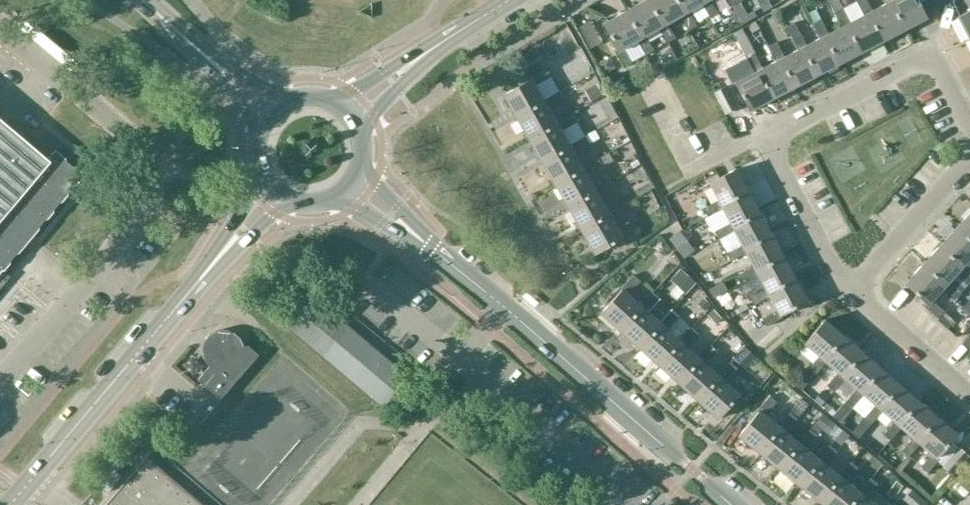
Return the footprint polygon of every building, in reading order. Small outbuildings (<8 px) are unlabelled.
[(661,28),(646,0),(624,13),(639,40),(636,42),(644,56),(653,51),(645,37),(659,30),(661,28)] [(674,0),(646,0),(661,28),(659,30),(666,43),(667,43),(672,52),(679,48),(674,39),(675,38),(667,24),(680,17),(683,15),(674,0)] [(689,31),(696,27),(688,12),(702,5),(705,3),(703,0),(674,0),(683,15),(680,17),(688,31),(689,31)] [(705,3),(702,5),(710,19),(718,14),(710,0),(703,0),(705,3)] [(741,25),(756,17),(754,12),(747,15),(738,0),(727,0),(741,25)] [(763,12),(771,8),(767,0),(756,0),(763,12)] [(829,2),(842,27),(846,25),(860,53),(882,41),(867,13),(863,16),(850,22),(838,0),(828,0),(829,2)] [(855,1),(863,16),(867,13),(882,41),(903,30),(889,3),(885,4),(872,12),(866,0),(855,0),(855,1)] [(894,0),(883,0),(885,4),(889,3),(903,30),(925,18),(916,0),(894,0)] [(956,17),(967,39),(969,37),(969,10),(956,17)] [(639,40),(624,13),(602,25),(617,52),(614,53),(623,68),(631,63),(623,49),(636,42),(639,40)] [(812,24),(819,38),(823,36),(838,64),(860,53),(846,25),(842,27),(828,34),(820,19),(812,24)] [(786,27),(798,50),(802,48),(816,76),(838,64),(823,36),(819,38),(806,46),(794,23),(786,27)] [(733,33),(754,72),(757,71),(772,100),(793,88),(779,59),(775,61),(762,68),(754,54),(755,53),(742,29),(733,33)] [(767,47),(775,61),(779,59),(793,88),(816,76),(802,48),(798,50),(784,57),(776,42),(767,47)] [(581,48),(570,55),(582,78),(594,72),(581,48)] [(749,112),(772,100),(757,71),(754,72),(740,80),(732,65),(724,70),(732,85),(734,84),(749,112)] [(503,96),(516,120),(545,104),(544,102),(536,87),(551,78),(546,69),(529,79),(530,80),(503,96)] [(726,113),(736,108),(725,87),(721,89),(717,81),(710,84),(726,113)] [(591,102),(603,95),(597,84),(585,91),(591,102)] [(559,93),(544,102),(545,104),(516,120),(529,142),(558,126),(557,124),(548,109),(563,100),(559,93)] [(572,115),(557,124),(558,126),(529,142),(542,164),(571,148),(570,146),(561,132),(576,123),(572,115)] [(84,176),(66,161),(59,169),(0,120),(0,275),(84,176)] [(585,138),(570,146),(571,148),(542,164),(554,187),(584,170),(583,169),(574,154),(589,145),(585,138)] [(597,160),(583,169),(584,170),(554,187),(567,209),(596,193),(595,191),(587,177),(602,169),(597,160)] [(707,218),(721,211),(720,207),(747,193),(735,170),(708,185),(717,202),(702,210),(707,218)] [(610,183),(595,191),(596,193),(567,209),(580,232),(609,215),(608,214),(600,199),(615,190),(610,183)] [(759,215),(747,193),(720,207),(721,211),(729,224),(714,232),(718,240),(733,232),(731,229),(759,215)] [(613,223),(629,213),(627,210),(633,207),(630,201),(623,205),(624,206),(608,214),(609,215),(580,232),(594,255),(623,239),(613,223)] [(955,228),(969,242),(969,212),(955,228)] [(771,237),(759,215),(731,229),(733,232),(740,246),(725,254),(730,262),(745,254),(743,251),(771,237)] [(955,228),(938,247),(961,268),(958,271),(969,281),(969,269),(965,264),(969,259),(969,242),(955,228)] [(782,258),(771,237),(743,251),(745,254),(752,268),(737,276),(741,284),(756,276),(754,273),(782,258)] [(948,282),(958,271),(961,268),(938,247),(922,265),(945,286),(942,289),(954,299),(960,293),(948,282)] [(794,281),(782,258),(754,273),(756,276),(763,289),(748,297),(752,305),(768,297),(766,295),(794,281)] [(945,286),(922,265),(904,284),(926,304),(923,307),(936,319),(935,320),(945,329),(953,321),(943,312),(943,311),(931,300),(942,289),(945,286)] [(599,314),(619,332),(640,308),(639,307),(627,296),(640,282),(632,275),(619,290),(620,291),(599,314)] [(806,303),(794,281),(766,295),(768,297),(775,312),(760,320),(764,328),(780,320),(778,317),(806,303)] [(652,293),(639,307),(640,308),(619,332),(638,350),(660,325),(659,325),(647,313),(659,299),(652,293)] [(407,377),(346,325),(317,300),(291,331),(383,407),(388,402),(407,377)] [(672,311),(659,325),(660,325),(638,350),(657,367),(680,343),(678,342),(666,330),(678,317),(672,311)] [(821,362),(841,338),(822,322),(802,346),(816,358),(806,371),(812,377),(823,364),(821,362)] [(785,334),(776,325),(752,347),(760,356),(785,334)] [(691,328),(678,342),(680,343),(657,367),(677,385),(699,359),(698,359),(686,348),(698,334),(691,328)] [(259,355),(250,347),(247,346),(243,346),(241,342),(239,339),(232,332),(229,331),(223,330),(216,332),(213,333),(209,335),(206,338),(204,343),(203,347),(203,352),(204,359),(209,367),(198,380),(220,399),(259,355)] [(839,378),(860,354),(841,338),(821,362),(823,364),(836,375),(825,387),(833,393),(843,381),(839,378)] [(710,346),(698,359),(699,359),(677,385),(697,402),(719,378),(717,376),(705,365),(717,352),(710,346)] [(859,394),(879,370),(860,354),(839,378),(843,381),(854,390),(843,403),(850,409),(861,396),(859,394)] [(729,363),(717,376),(719,378),(697,402),(716,420),(738,396),(724,383),(737,369),(729,363)] [(877,410),(898,386),(879,370),(859,394),(861,396),(873,406),(862,419),(870,425),(880,413),(877,410)] [(896,426),(917,402),(898,386),(877,410),(880,413),(892,423),(883,434),(890,440),(900,429),(896,426)] [(821,406),(829,397),(822,391),(814,400),(821,406)] [(737,438),(758,455),(779,428),(778,427),(765,417),(776,403),(768,396),(756,411),(757,413),(737,438)] [(915,442),(935,418),(917,402),(896,426),(900,429),(912,439),(900,452),(907,458),(919,445),(915,442)] [(789,413),(778,427),(779,428),(758,455),(778,471),(799,444),(798,444),(785,433),(796,419),(789,413)] [(956,436),(935,418),(915,442),(919,445),(931,455),(920,468),(927,474),(938,460),(936,459),(956,436)] [(816,435),(809,429),(798,444),(799,444),(778,471),(799,487),(820,461),(818,460),(805,449),(816,435)] [(799,487),(819,504),(840,478),(838,476),(825,466),(836,453),(829,447),(818,460),(820,461),(799,487)] [(943,467),(953,476),(969,457),(959,448),(943,467)] [(147,457),(117,491),(105,504),(203,504),(148,458),(147,457)] [(838,476),(840,478),(819,504),(821,504),(852,504),(860,495),(858,493),(845,483),(856,469),(849,463),(838,476)] [(890,472),(882,482),(893,490),(901,480),(890,472)] [(858,493),(860,495),(852,504),(872,504),(865,499),(876,486),(869,480),(858,493)] [(909,504),(925,504),(926,503),(911,490),(903,500),(909,504)]
